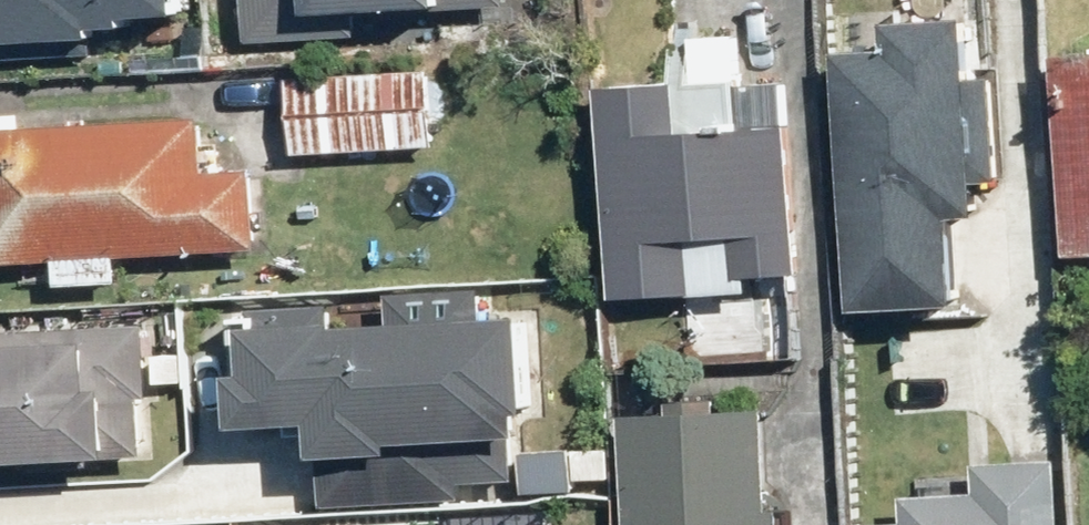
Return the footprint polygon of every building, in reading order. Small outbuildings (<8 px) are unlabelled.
[(94,58),(91,29),(180,23),(178,0),(0,0),(0,65),(94,58)] [(241,43),(344,36),(343,13),(497,3),(497,0),(238,0),(241,43)] [(1005,223),(998,81),(974,82),(971,29),(892,33),(893,59),(841,62),(855,323),(963,317),(958,226),(1005,223)] [(1056,57),(1055,263),(1088,263),(1088,58),(1056,57)] [(280,84),(284,167),(432,159),(427,76),(280,84)] [(609,306),(753,303),(753,292),(797,291),(793,85),(605,88),(609,306)] [(50,269),(51,293),(125,289),(124,266),(261,260),(258,175),(214,177),(212,131),(66,137),(65,116),(0,119),(0,271),(50,269)] [(528,450),(526,332),(484,333),(484,297),(386,299),(387,335),(333,336),(332,313),(235,315),(238,441),(312,439),(313,469),(398,467),(398,453),(528,450)] [(147,470),(147,325),(0,325),(0,470),(147,470)] [(786,520),(771,520),(770,419),(632,420),(633,524),(786,524),(786,520)] [(521,458),(521,503),(616,502),(615,457),(521,458)] [(1059,469),(981,473),(982,497),(915,500),(916,524),(1062,524),(1059,469)]
